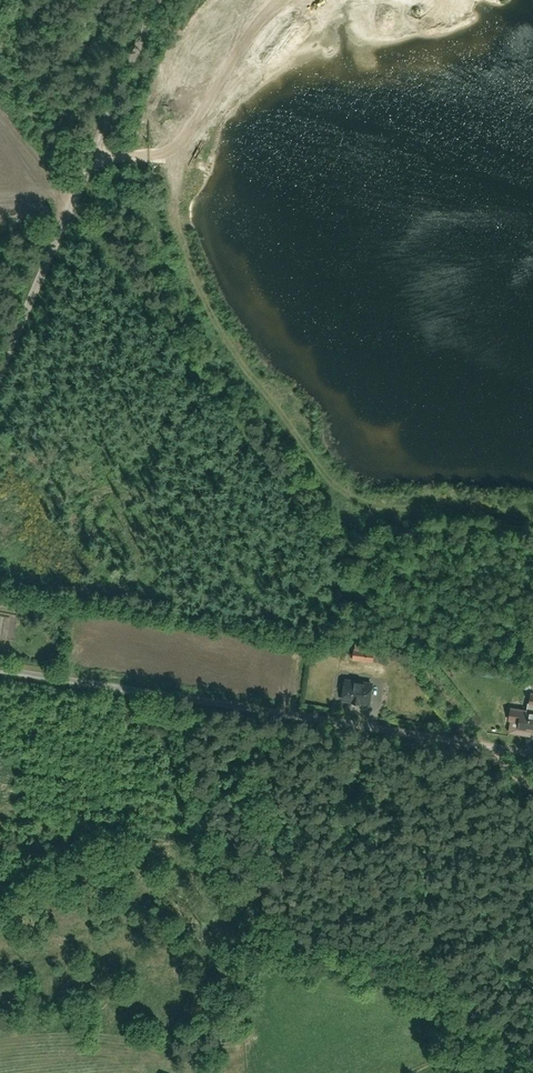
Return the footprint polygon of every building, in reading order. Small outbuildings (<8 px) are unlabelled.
[(353,660),(374,661),(375,645),(354,644),(353,660)] [(373,684),(344,679),(341,700),(370,704),(373,684)] [(520,708),(516,729),(532,732),(532,711),(520,708)] [(202,1005),(195,1001),(192,1007),(199,1011),(202,1005)] [(220,1035),(221,1046),(242,1043),(241,1033),(220,1035)]
